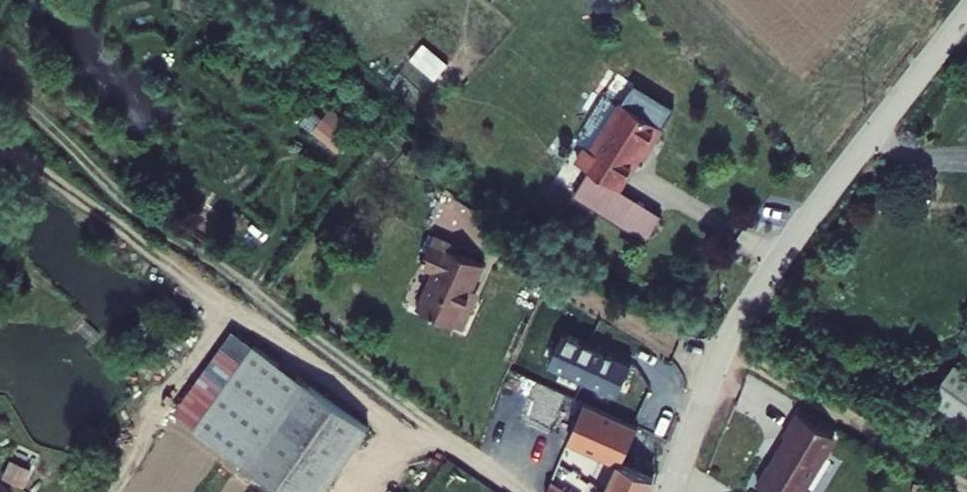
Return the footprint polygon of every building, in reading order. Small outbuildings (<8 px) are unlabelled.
[(435,79),(447,62),(422,43),(409,60),(435,79)] [(311,131),(336,153),(356,130),(330,108),(311,131)] [(693,161),(710,138),(670,108),(653,131),(693,161)] [(444,312),(464,285),(459,280),(480,252),(456,234),(461,227),(435,208),(413,240),(425,250),(403,282),(444,312)] [(966,425),(966,374),(952,364),(929,401),(966,425)] [(303,491),(365,491),(403,441),(338,391),(276,471),(303,491)] [(587,399),(566,452),(580,458),(585,444),(619,458),(635,419),(587,399)] [(793,410),(779,432),(783,434),(774,448),(777,449),(768,464),(763,466),(753,482),(769,491),(804,491),(806,489),(801,485),(822,451),(820,449),(830,433),(793,410)] [(606,491),(656,491),(662,474),(619,458),(606,491)] [(553,488),(559,491),(584,491),(558,475),(553,488)]
